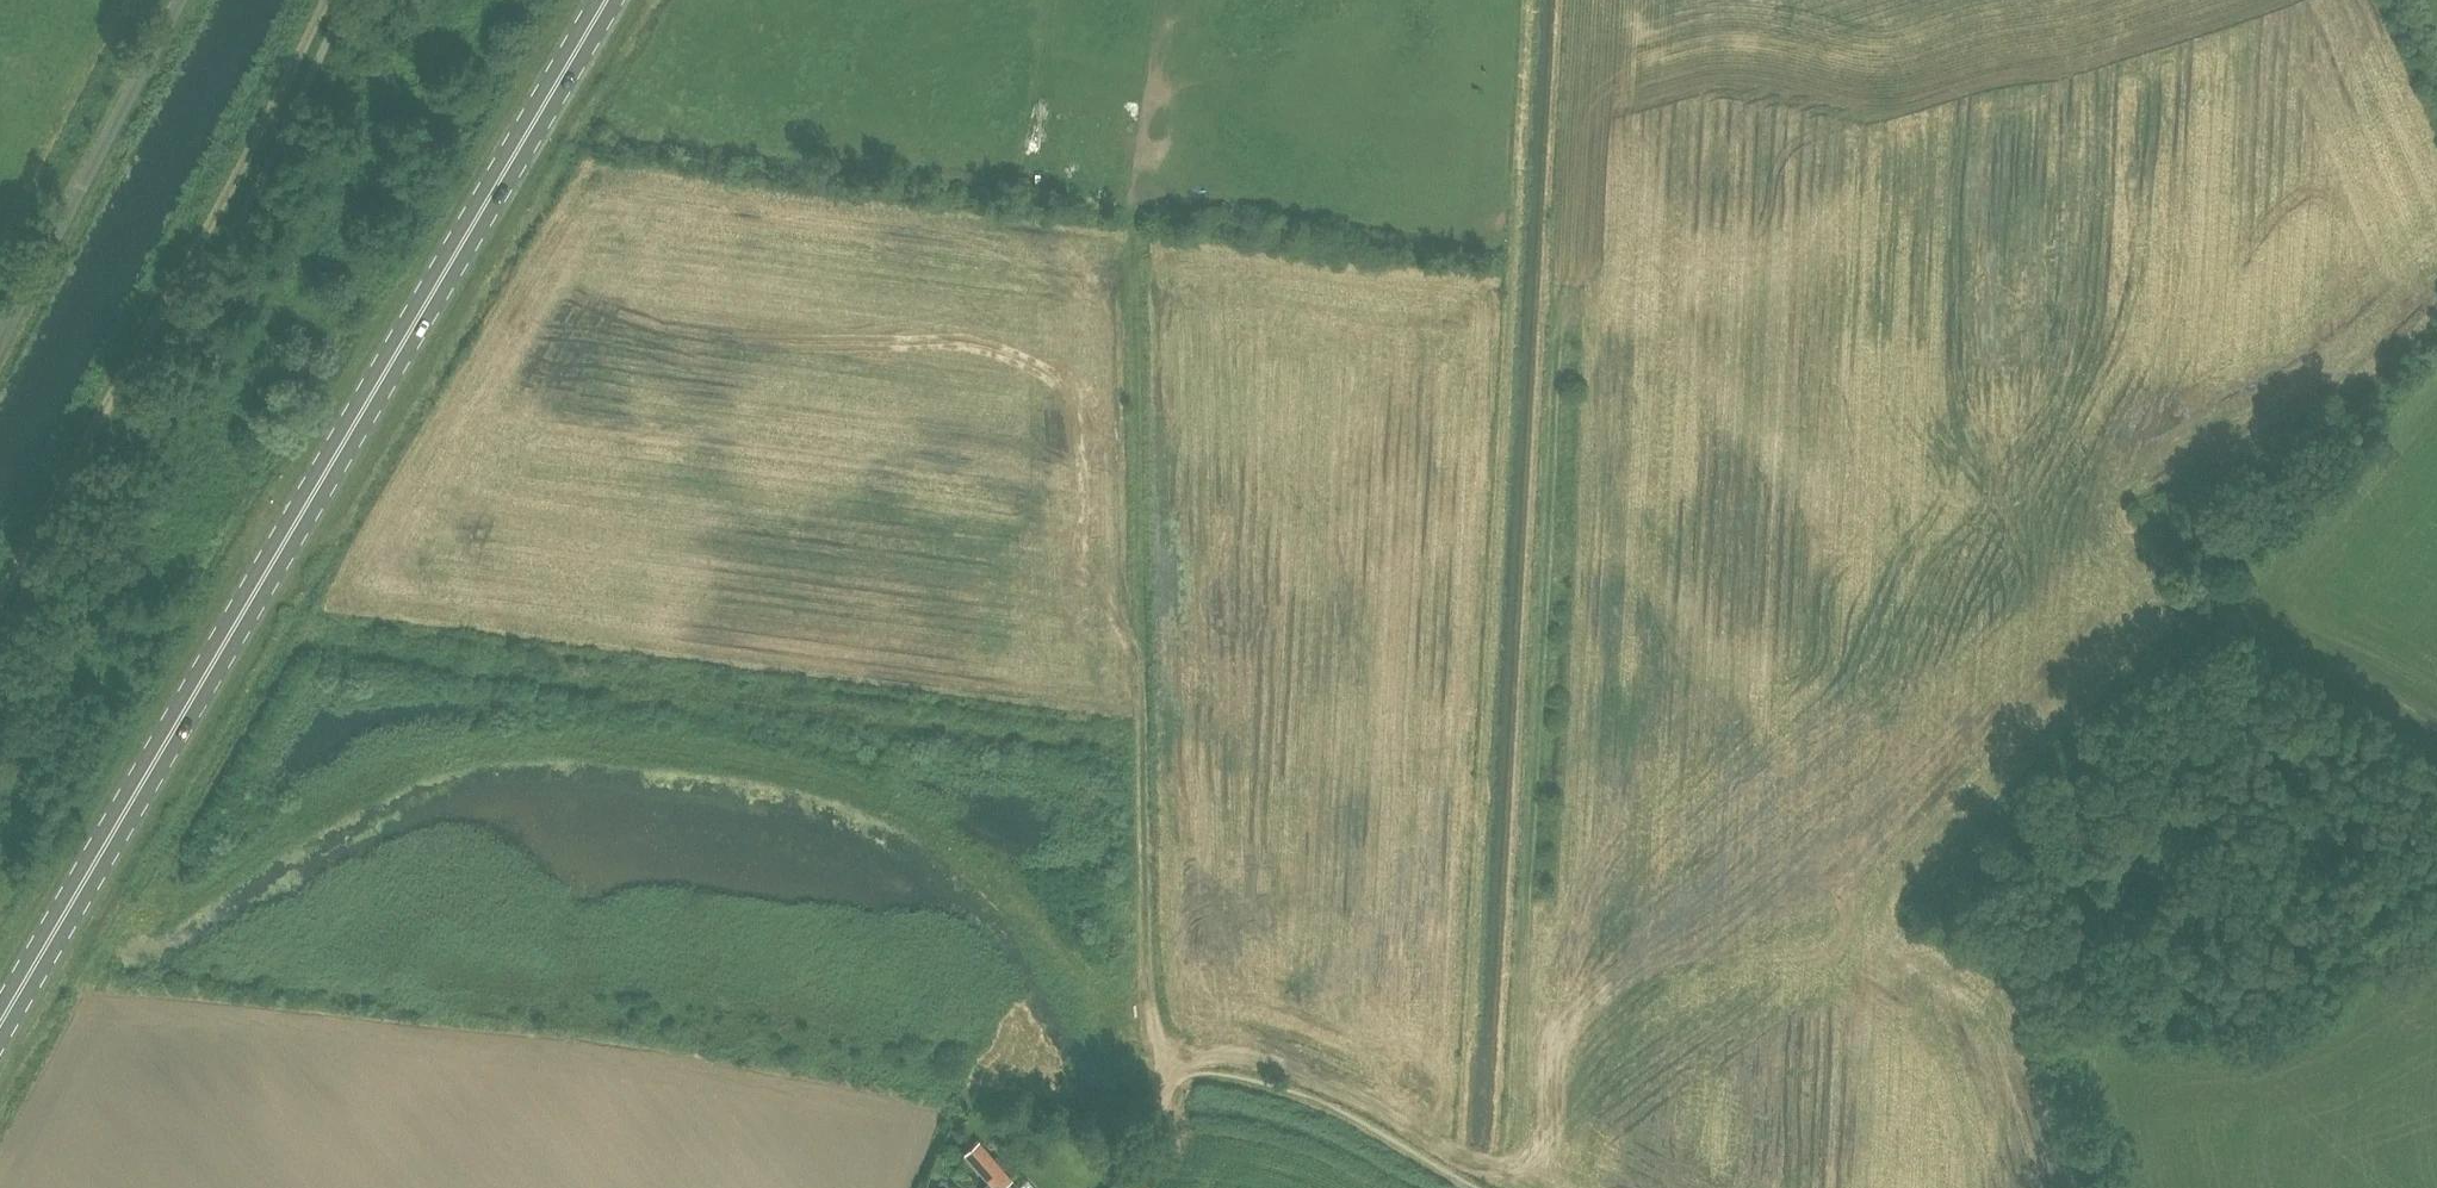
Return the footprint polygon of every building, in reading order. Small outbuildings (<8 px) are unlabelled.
[(988,1182),(981,1187),(1014,1187),(1010,1184),(1014,1180),(980,1141),(964,1154),(988,1182)]
